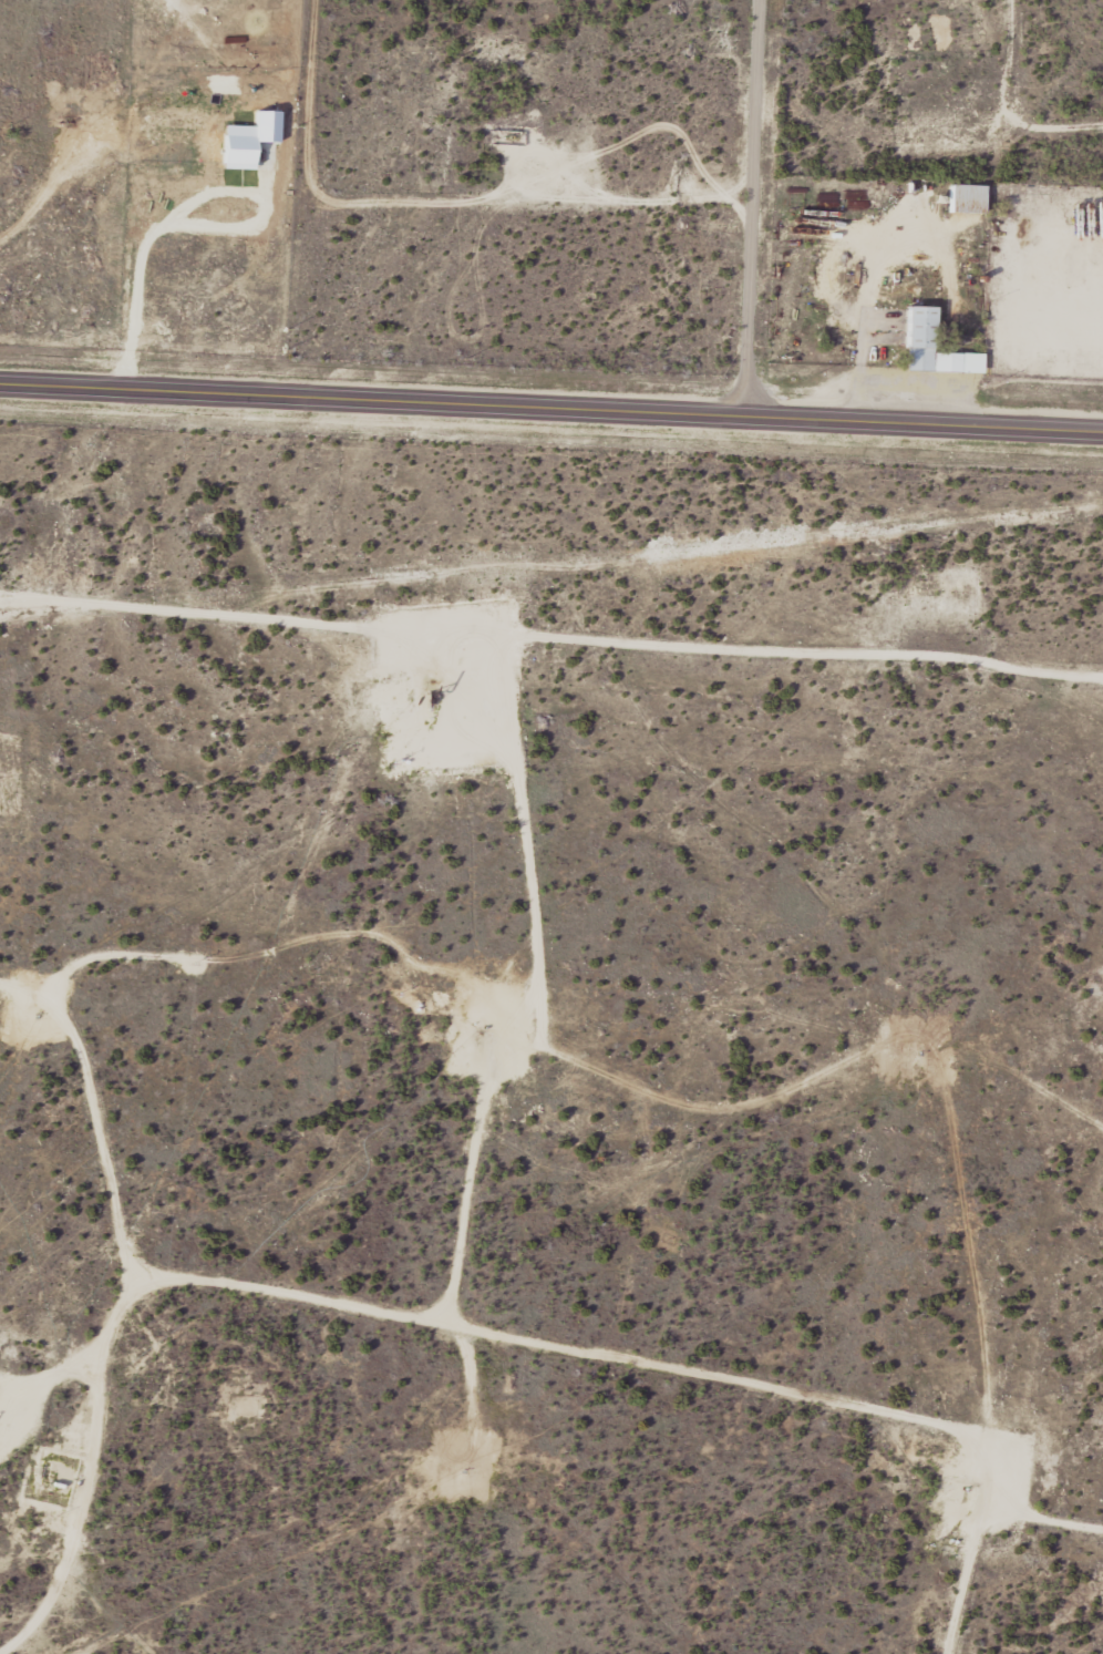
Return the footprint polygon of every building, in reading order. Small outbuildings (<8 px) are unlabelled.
[(950,213),(984,213),(984,185),(950,185),(950,213)] [(955,353),(933,353),(934,307),(907,307),(905,371),(954,372),(955,353)]
